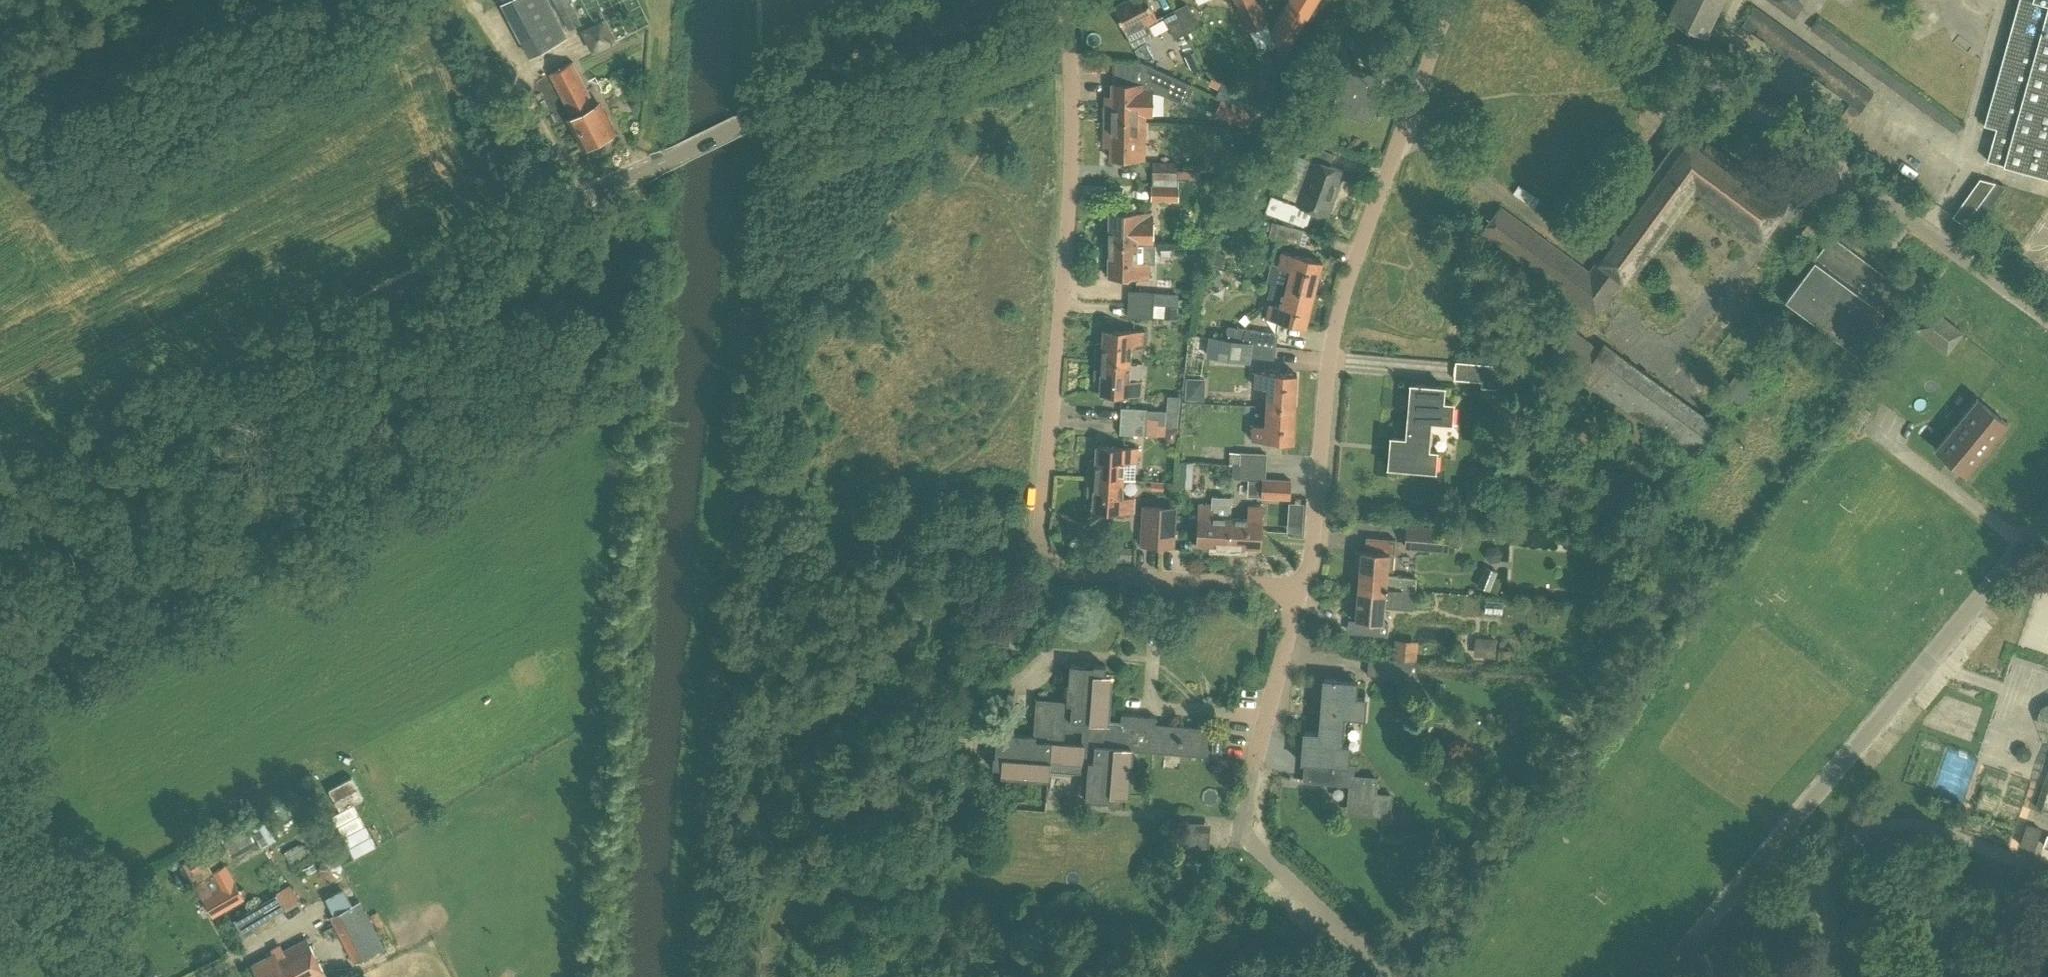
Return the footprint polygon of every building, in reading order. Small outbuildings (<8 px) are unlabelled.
[(503,2),(500,2),(529,57),(567,37),(548,0),(502,0),(503,2)] [(1154,36),(1149,25),(1158,20),(1148,0),(1127,0),(1113,7),(1133,46),(1154,36)] [(1268,22),(1257,0),(1233,0),(1248,31),(1268,22)] [(1271,29),(1284,55),(1316,0),(1289,0),(1271,29)] [(1668,15),(1705,34),(1721,0),(1676,0),(1668,15)] [(1798,20),(1809,8),(1800,0),(1776,0),(1798,20)] [(1984,126),(1996,129),(1987,162),(2047,178),(2047,0),(2019,0),(1984,126)] [(1174,11),(1186,33),(1198,27),(1186,4),(1174,11)] [(1742,25),(1753,33),(1766,14),(1755,6),(1742,25)] [(1175,39),(1186,33),(1174,11),(1164,16),(1175,39)] [(611,20),(588,32),(599,55),(623,44),(611,20)] [(1349,67),(1345,42),(1332,44),(1335,66),(1327,64),(1321,79),(1331,82),(1330,84),(1341,86),(1333,111),(1371,123),(1382,93),(1378,92),(1382,79),(1349,67)] [(1106,103),(1105,122),(1145,124),(1145,116),(1153,117),(1154,90),(1180,102),(1189,83),(1138,59),(1138,83),(1112,83),(1112,103),(1106,103)] [(594,105),(572,63),(550,74),(573,116),(568,119),(584,149),(614,133),(599,103),(594,105)] [(1253,89),(1254,90),(1265,95),(1271,82),(1259,76),(1256,85),(1253,89)] [(1251,97),(1235,89),(1221,83),(1215,95),(1221,98),(1226,100),(1247,110),(1253,97),(1251,97)] [(1226,100),(1219,116),(1240,125),(1247,110),(1226,100)] [(1145,147),(1145,124),(1105,122),(1105,141),(1112,141),(1112,160),(1145,161),(1145,147)] [(1503,210),(1485,235),(1566,294),(1595,316),(1623,277),(1633,284),(1697,196),(1762,242),(1790,204),(1690,131),(1596,259),(1601,263),(1592,275),(1503,210)] [(1272,195),(1265,212),(1307,228),(1313,210),(1328,215),(1344,171),(1331,166),(1335,154),(1310,145),(1305,157),(1313,160),(1297,204),(1272,195)] [(1177,169),(1177,163),(1177,162),(1152,162),(1151,183),(1153,183),(1153,179),(1178,179),(1199,179),(1199,169),(1177,169)] [(1115,168),(1115,179),(1131,180),(1131,168),(1115,168)] [(1178,202),(1178,179),(1153,179),(1153,183),(1151,183),(1151,201),(1178,202)] [(1983,216),(2005,186),(1980,179),(1953,218),(1958,222),(1965,225),(1975,211),(1983,216)] [(1534,207),(1540,200),(1519,185),(1513,193),(1534,207)] [(1150,245),(1150,227),(1151,212),(1110,212),(1109,244),(1137,245),(1150,245)] [(1273,222),(1270,236),(1301,243),(1304,229),(1273,222)] [(1854,350),(1901,286),(1833,236),(1786,300),(1854,350)] [(1137,262),(1137,245),(1109,244),(1109,277),(1150,278),(1150,262),(1137,262)] [(1287,287),(1315,294),(1322,261),(1282,251),(1275,284),(1287,287)] [(1315,294),(1287,287),(1275,284),(1267,318),(1307,327),(1315,294)] [(1129,292),(1129,305),(1178,308),(1178,306),(1178,293),(1155,292),(1129,292)] [(1129,305),(1128,318),(1178,320),(1178,308),(1129,305)] [(1953,356),(1968,335),(1936,311),(1920,332),(1953,356)] [(1276,347),(1278,333),(1252,330),(1227,326),(1225,338),(1225,339),(1276,347)] [(1144,346),(1144,331),(1104,329),(1103,343),(1096,343),(1096,361),(1130,363),(1131,345),(1144,346)] [(1600,350),(1569,329),(1550,355),(1581,377),(1691,457),(1716,424),(1605,343),(1600,350)] [(1209,335),(1206,355),(1250,363),(1251,357),(1275,361),(1276,347),(1225,339),(1225,338),(1209,335)] [(1129,380),(1130,363),(1096,361),(1095,380),(1101,380),(1101,394),(1141,396),(1142,381),(1129,380)] [(1503,390),(1504,367),(1455,362),(1454,380),(1481,382),(1480,389),(1503,390)] [(1267,407),(1295,409),(1297,375),(1256,373),(1255,388),(1268,388),(1267,407)] [(1733,397),(1754,403),(1761,381),(1740,375),(1733,397)] [(1450,424),(1452,403),(1442,402),(1444,387),(1411,384),(1407,437),(1392,436),(1389,468),(1434,472),(1436,451),(1428,450),(1430,422),(1450,424)] [(1965,474),(2007,424),(1977,400),(1936,450),(1965,474)] [(1293,443),(1295,409),(1267,407),(1266,426),(1253,426),(1252,441),(1293,443)] [(1120,422),(1167,425),(1167,411),(1121,409),(1120,422)] [(1167,437),(1167,425),(1120,422),(1119,435),(1167,437)] [(1136,463),(1137,448),(1096,446),(1095,460),(1089,460),(1088,478),(1122,480),(1122,479),(1135,480),(1136,463)] [(1239,467),(1265,469),(1266,455),(1240,453),(1239,467)] [(1193,479),(1194,462),(1180,461),(1179,478),(1193,479)] [(1265,479),(1265,469),(1239,467),(1239,479),(1261,480),(1261,497),(1290,499),(1291,481),(1265,479)] [(1121,497),(1122,480),(1088,478),(1087,496),(1093,497),(1092,511),(1133,513),(1134,498),(1121,497)] [(1231,517),(1232,497),(1212,496),(1211,505),(1198,504),(1196,545),(1210,546),(1210,553),(1228,554),(1231,517)] [(1144,506),(1142,546),(1173,547),(1175,508),(1144,506)] [(1231,517),(1228,554),(1246,555),(1246,548),(1261,549),(1263,508),(1248,507),(1247,518),(1231,517)] [(1993,515),(1987,522),(2004,536),(2009,530),(1993,515)] [(1449,551),(1451,528),(1406,525),(1404,549),(1449,551)] [(1403,591),(1415,592),(1416,579),(1386,576),(1386,570),(1393,571),(1396,539),(1366,537),(1365,552),(1362,552),(1362,553),(1355,553),(1354,565),(1361,566),(1359,587),(1403,591)] [(1490,591),(1498,572),(1485,566),(1476,587),(1490,591)] [(1359,587),(1356,620),(1364,621),(1363,634),(1388,637),(1389,624),(1382,623),(1383,607),(1402,608),(1403,591),(1359,587)] [(1495,658),(1497,639),(1475,637),(1473,656),(1495,658)] [(1508,651),(1498,650),(1497,661),(1507,663),(1508,651)] [(1416,686),(1417,662),(1369,658),(1367,675),(1394,677),(1394,683),(1416,686)] [(1105,674),(1106,665),(1093,664),(1093,667),(1070,665),(1067,701),(1036,699),(1034,731),(998,729),(995,761),(1002,762),(1001,776),(1049,780),(1050,772),(1087,775),(1085,801),(1110,803),(1120,804),(1121,796),(1128,796),(1132,750),(1215,757),(1215,750),(1221,751),(1222,737),(1216,736),(1217,730),(1156,725),(1157,718),(1121,715),(1121,724),(1109,723),(1113,675),(1105,674)] [(1320,733),(1304,732),(1302,764),(1306,764),(1305,781),(1352,785),(1353,768),(1347,767),(1349,746),(1341,745),(1343,717),(1364,719),(1365,698),(1355,697),(1356,681),(1324,679),(1320,733)] [(1207,862),(1210,825),(1183,823),(1180,860),(1207,862)] [(2033,850),(2040,829),(2027,825),(2020,845),(2033,850)] [(1404,845),(1410,852),(1417,853),(1418,841),(1405,839),(1404,845)] [(210,848),(188,861),(200,882),(195,886),(213,917),(245,900),(225,864),(212,872),(209,866),(217,861),(213,854),(210,848)] [(329,879),(333,879),(336,878),(339,875),(341,871),(342,867),(341,863),(339,860),(336,857),(332,856),(328,856),(324,858),(321,861),(319,864),(319,868),(319,872),(322,875),(325,878),(329,879)] [(292,889),(289,885),(279,891),(291,909),(301,904),(297,899),(300,897),(295,888),(292,889)] [(245,913),(234,920),(243,937),(254,930),(253,928),(285,908),(277,894),(245,913)] [(354,963),(384,947),(360,901),(330,916),(354,963)] [(307,939),(276,955),(275,953),(253,965),(259,976),(327,976),(307,939)]
